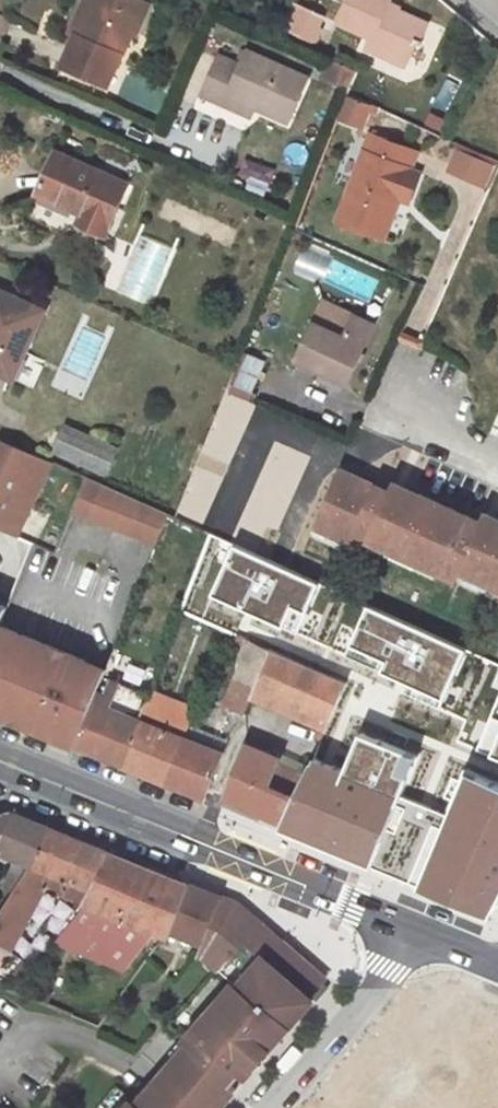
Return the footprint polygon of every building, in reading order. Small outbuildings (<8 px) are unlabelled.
[(75,34),(61,66),(107,86),(132,30),(126,28),(138,0),(91,0),(86,12),(90,13),(80,35),(75,34)] [(149,4),(140,0),(138,0),(126,28),(132,30),(136,33),(149,4)] [(339,22),(372,36),(371,38),(409,55),(417,38),(420,39),(427,23),(387,6),(390,0),(349,0),(339,22)] [(281,27),(312,40),(323,16),(293,2),(281,27)] [(80,35),(90,13),(86,12),(75,34),(80,35)] [(409,55),(371,38),(368,44),(406,61),(409,55)] [(307,78),(247,51),(241,65),(219,56),(202,95),(225,105),(229,95),(255,107),(288,122),(307,78)] [(358,70),(328,58),(322,74),(351,87),(358,70)] [(255,107),(229,95),(225,105),(251,116),(255,107)] [(371,106),(347,97),(338,117),(363,127),(371,106)] [(427,122),(439,128),(443,120),(431,115),(427,122)] [(384,137),(372,132),(371,137),(393,145),(393,142),(384,139),(384,137)] [(401,191),(411,195),(419,174),(409,170),(415,153),(393,145),(371,137),(338,221),(382,238),(397,199),(401,191)] [(457,148),(448,169),(485,185),(494,165),(457,148)] [(101,172),(55,152),(38,192),(82,213),(78,223),(106,235),(124,195),(97,182),(101,172)] [(128,184),(101,172),(97,182),(124,195),(128,184)] [(407,203),(411,195),(401,191),(397,199),(407,203)] [(149,305),(173,249),(139,233),(115,288),(149,305)] [(0,291),(0,374),(12,379),(43,311),(0,291)] [(345,337),(314,322),(295,360),(347,384),(374,324),(355,315),(345,337)] [(251,392),(264,360),(248,353),(236,385),(251,392)] [(107,443),(66,425),(55,452),(107,474),(112,462),(100,457),(107,443)] [(48,463),(0,440),(0,529),(14,535),(48,463)] [(118,448),(107,443),(100,457),(112,462),(118,448)] [(481,522),(394,482),(390,492),(340,469),(317,521),(329,527),(332,534),(367,550),(371,541),(396,553),(403,550),(416,555),(429,561),(431,568),(458,580),(462,571),(487,583),(493,580),(497,582),(497,530),(481,522)] [(168,513),(88,478),(74,510),(154,546),(168,513)] [(329,527),(317,521),(314,526),(332,534),(329,527)] [(323,584),(235,547),(213,600),(283,629),(293,605),(311,613),(323,584)] [(416,555),(403,550),(396,553),(414,560),(416,555)] [(429,561),(416,555),(414,560),(431,568),(429,561)] [(384,671),(444,698),(466,651),(369,607),(353,643),(389,659),(384,671)] [(0,626),(0,714),(54,737),(59,725),(69,729),(80,734),(97,691),(105,670),(94,665),(0,626)] [(272,649),(239,635),(234,643),(235,654),(240,658),(238,675),(225,706),(245,715),(255,690),(272,649)] [(295,659),(272,649),(255,690),(277,700),(295,659)] [(348,682),(295,659),(277,700),(324,720),(316,738),(321,741),(332,717),(348,682)] [(80,734),(75,746),(84,749),(124,765),(140,720),(149,696),(150,695),(109,679),(103,693),(97,691),(80,734)] [(160,700),(149,696),(140,720),(150,724),(154,713),(160,700)] [(154,713),(150,724),(140,720),(124,765),(166,783),(184,737),(166,731),(171,720),(154,713)] [(225,747),(228,740),(189,724),(184,737),(217,751),(219,744),(225,747)] [(69,729),(59,725),(54,737),(64,741),(75,746),(80,734),(69,729)] [(302,777),(281,828),(373,866),(403,795),(418,759),(362,735),(345,775),(310,760),(307,767),(302,777)] [(184,737),(166,783),(205,798),(225,747),(219,744),(217,751),(184,737)] [(223,803),(281,828),(302,777),(277,765),(279,758),(247,744),(223,803)] [(279,758),(277,765),(302,777),(307,767),(281,755),(279,758)] [(470,772),(451,816),(421,886),(491,916),(497,903),(497,784),(470,772)] [(451,816),(403,795),(373,866),(421,886),(451,816)] [(16,857),(6,883),(17,887),(32,864),(49,828),(14,814),(0,817),(0,851),(16,857)] [(9,953),(10,953),(20,937),(48,884),(85,905),(111,853),(49,828),(32,864),(17,887),(0,913),(0,968),(9,953)] [(111,853),(85,905),(54,943),(126,970),(156,931),(168,936),(170,929),(189,884),(111,853)] [(236,1089),(230,1084),(240,1073),(243,1074),(247,1074),(250,1073),(313,1000),(305,994),(312,987),(311,971),(237,907),(239,906),(236,903),(201,890),(198,898),(188,893),(191,885),(189,884),(170,929),(203,943),(198,954),(204,956),(235,983),(126,1107),(220,1107),(236,1089)] [(201,890),(191,885),(188,893),(198,898),(201,890)] [(319,978),(311,971),(312,987),(319,978)] [(38,990),(35,1000),(47,1004),(51,994),(38,990)]
